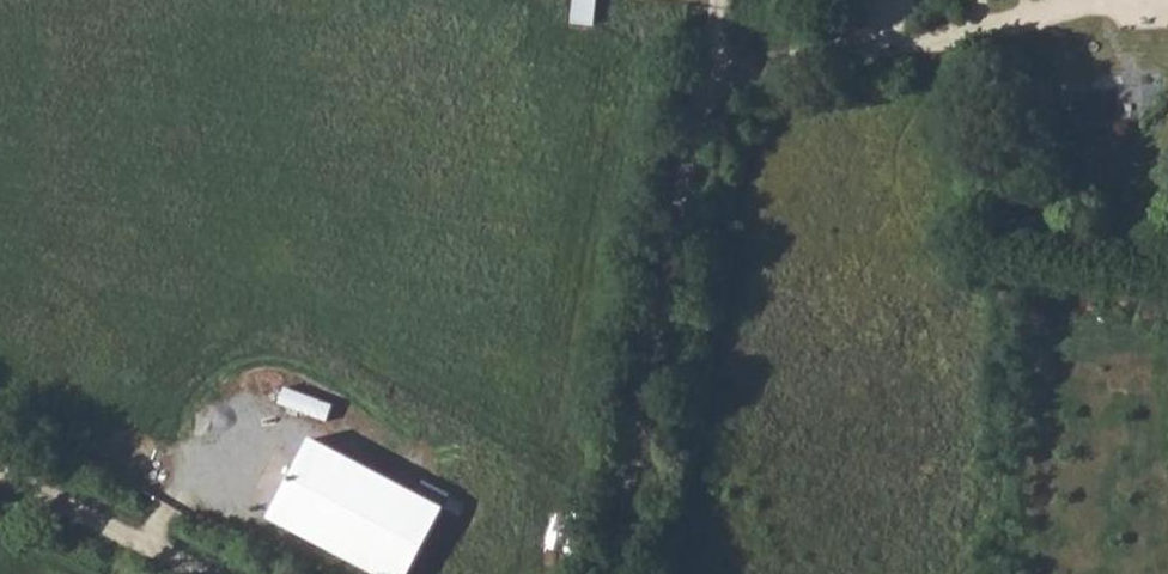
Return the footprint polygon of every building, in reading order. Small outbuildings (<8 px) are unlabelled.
[(573,21),(597,23),(599,0),(575,0),(573,21)] [(265,521),(369,573),(405,573),(444,508),(307,437),(265,521)]
